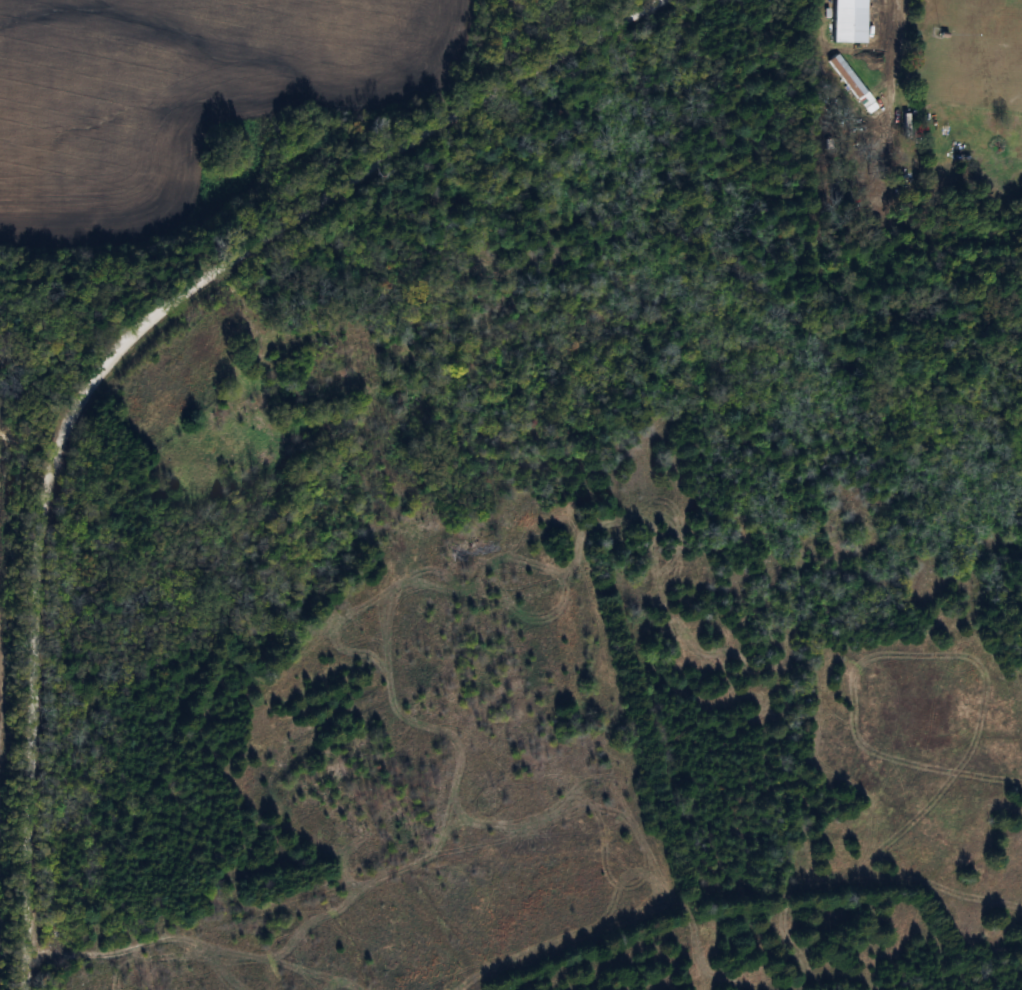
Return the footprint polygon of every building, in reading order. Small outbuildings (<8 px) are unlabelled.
[(831,59),(856,99),(866,93),(841,53),(831,59)] [(872,122),(887,110),(878,98),(863,110),(872,122)] [(927,123),(913,123),(913,136),(927,136),(927,123)]
